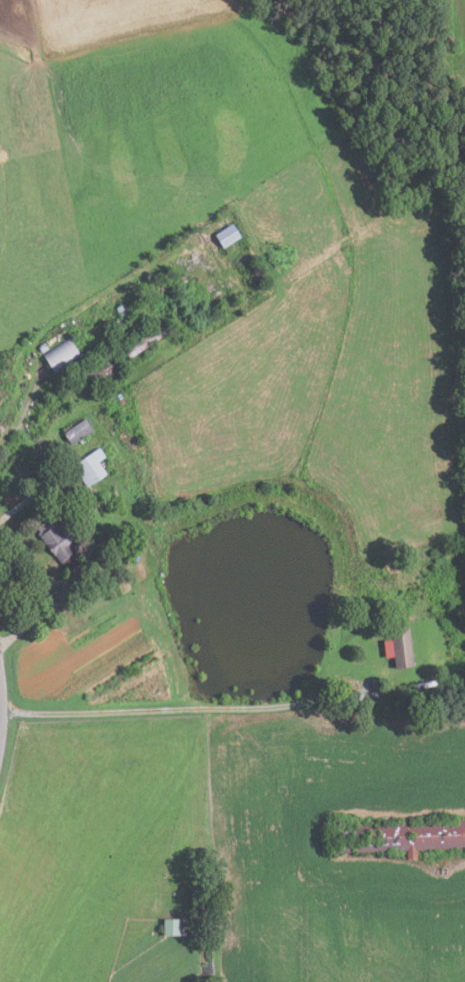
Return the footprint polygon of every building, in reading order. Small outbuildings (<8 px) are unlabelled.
[(221,248),(213,235),(230,223),(238,236),(221,248)] [(121,318),(114,309),(122,303),(129,313),(121,318)] [(118,318),(124,328),(116,333),(110,323),(118,318)] [(123,350),(129,359),(169,332),(163,323),(123,350)] [(81,358),(67,337),(41,354),(55,375),(81,358)] [(119,375),(113,363),(81,380),(88,392),(119,375)] [(68,445),(90,431),(83,419),(60,432),(68,445)] [(71,465),(85,487),(105,475),(96,461),(102,458),(96,449),(71,465)] [(97,508),(93,502),(105,495),(109,501),(97,508)] [(66,571),(79,561),(67,546),(74,540),(67,531),(71,528),(57,510),(33,529),(66,571)] [(412,666),(407,628),(388,631),(389,639),(381,640),(383,657),(391,656),(393,669),(412,666)] [(330,854),(407,850),(464,848),(464,820),(329,825),(330,854)] [(162,935),(178,935),(178,919),(162,919),(162,935)]
